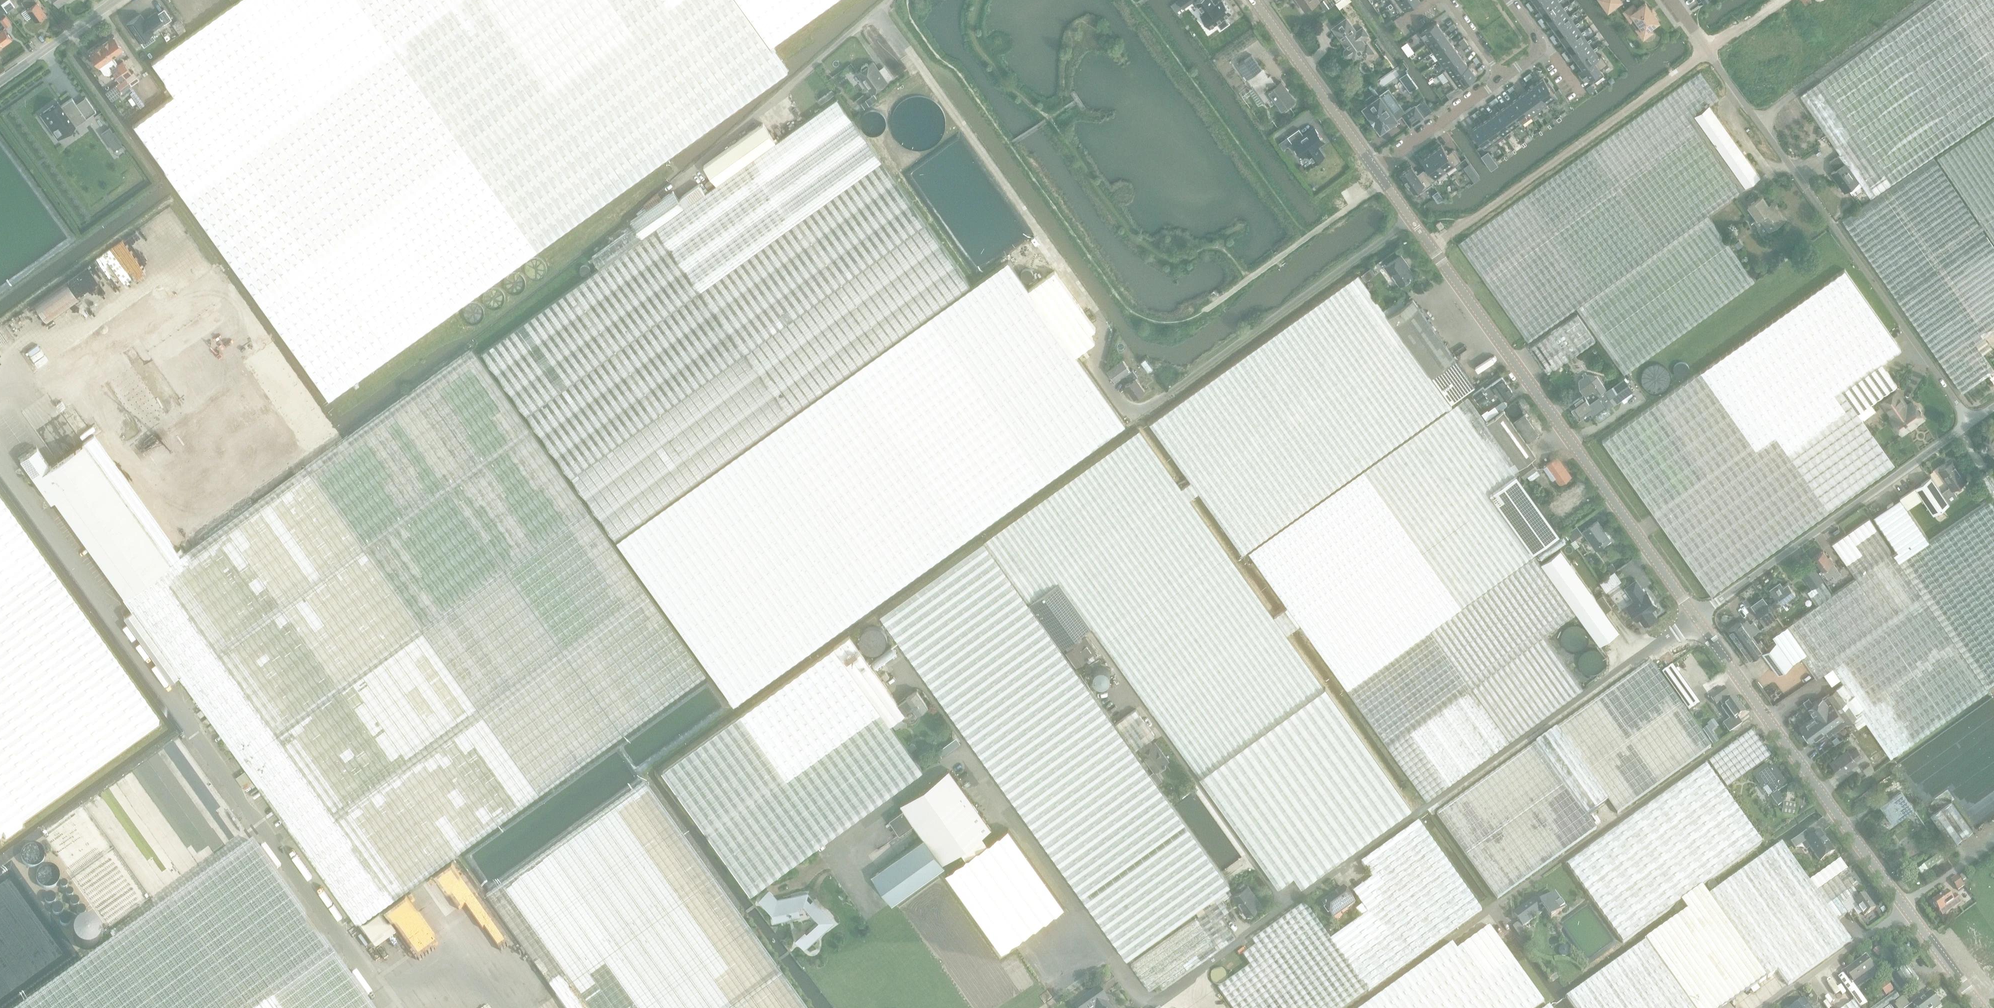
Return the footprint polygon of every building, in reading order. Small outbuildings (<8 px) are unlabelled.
[(1,4),(7,12),(15,6),(11,0),(6,0),(1,4)] [(21,12),(27,20),(32,16),(36,21),(46,14),(36,0),(22,0),(21,0),(23,3),(27,8),(21,12)] [(133,124),(330,399),(452,312),(455,311),(514,268),(593,211),(667,157),(730,112),(777,78),(788,70),(785,66),(771,47),(835,0),(238,0),(234,3),(232,4),(195,30),(170,48),(168,50),(164,52),(152,62),(175,94),(133,124)] [(204,1),(203,0),(183,0),(192,11),(204,1)] [(1196,1),(1203,12),(1200,14),(1209,28),(1217,22),(1221,28),(1228,22),(1225,17),(1232,12),(1224,0),(1220,0),(1215,3),(1213,0),(1197,0),(1196,1)] [(1305,9),(1304,10),(1304,11),(1319,1),(1319,0),(1298,0),(1305,9)] [(1319,2),(1325,11),(1329,7),(1324,0),(1323,0),(1319,2)] [(1394,3),(1400,12),(1417,0),(1398,0),(1394,3)] [(1536,2),(1542,10),(1556,0),(1538,0),(1536,2)] [(1542,10),(1548,18),(1563,7),(1558,0),(1556,0),(1542,10)] [(1608,10),(1620,1),(1620,0),(1601,0),(1608,10)] [(1800,95),(1840,154),(1859,180),(1870,197),(1993,113),(1993,0),(1932,0),(1800,95)] [(1633,4),(1624,11),(1631,20),(1643,38),(1652,31),(1649,26),(1658,20),(1645,3),(1637,9),(1633,4)] [(1563,7),(1548,18),(1554,27),(1569,16),(1563,7)] [(140,14),(127,24),(140,41),(153,31),(152,30),(163,22),(164,24),(171,19),(164,8),(157,13),(156,11),(144,20),(140,14)] [(5,16),(0,19),(6,27),(11,23),(5,16)] [(1383,20),(1387,26),(1388,25),(1393,21),(1390,16),(1383,20)] [(1569,16),(1554,27),(1559,35),(1575,24),(1569,16)] [(1346,18),(1332,27),(1347,48),(1345,49),(1344,50),(1344,53),(1345,55),(1348,56),(1350,55),(1351,54),(1354,57),(1361,52),(1365,57),(1373,51),(1367,42),(1365,44),(1361,38),(1367,34),(1362,27),(1356,31),(1346,18)] [(178,19),(172,23),(179,34),(186,29),(178,19)] [(1436,21),(1420,33),(1427,42),(1443,31),(1436,21)] [(1575,24),(1559,35),(1565,43),(1581,32),(1575,24)] [(0,30),(0,48),(2,46),(1,45),(11,38),(4,27),(0,30)] [(1443,31),(1427,42),(1433,51),(1449,39),(1443,31)] [(1581,32),(1565,43),(1571,52),(1587,40),(1581,32)] [(114,35),(102,44),(111,57),(115,55),(117,58),(122,55),(119,52),(123,49),(114,35)] [(1449,39),(1433,51),(1439,60),(1455,48),(1449,39)] [(1587,40),(1571,52),(1577,60),(1593,49),(1587,40)] [(102,44),(89,53),(99,66),(104,74),(108,74),(112,72),(119,82),(114,85),(107,91),(112,98),(120,93),(120,94),(122,98),(129,93),(139,108),(144,104),(132,86),(117,65),(111,58),(111,57),(102,44)] [(1405,50),(1409,55),(1410,55),(1413,52),(1414,51),(1411,47),(1405,50)] [(1455,48),(1439,60),(1445,68),(1442,70),(1443,71),(1462,57),(1455,48)] [(1593,49),(1577,60),(1583,68),(1578,71),(1579,72),(1594,60),(1600,69),(1608,63),(1601,54),(1598,57),(1593,49)] [(1253,55),(1238,66),(1247,80),(1252,87),(1253,87),(1263,102),(1271,96),(1281,109),(1294,100),(1285,88),(1286,87),(1281,81),(1277,84),(1270,74),(1267,76),(1262,69),(1253,55)] [(1443,71),(1437,75),(1440,79),(1443,83),(1449,79),(1469,65),(1468,65),(1462,57),(1443,71)] [(885,65),(880,68),(874,59),(858,70),(873,93),(890,81),(884,73),(889,70),(885,65)] [(1594,60),(1579,72),(1585,80),(1590,76),(1594,82),(1604,75),(1600,69),(1594,60)] [(123,61),(117,65),(132,86),(138,82),(140,80),(134,72),(132,73),(123,61)] [(1455,87),(1446,94),(1450,99),(1462,90),(1459,86),(1461,85),(1462,85),(1467,81),(1466,81),(1475,74),(1469,65),(1449,79),(1455,87)] [(1700,72),(1458,243),(1485,281),(1514,321),(1528,341),(1576,307),(1624,374),(1692,325),(1754,280),(1707,214),(1744,188),(1698,122),(1694,116),(1709,105),(1714,101),(1719,98),(1700,72)] [(1543,77),(1534,84),(1548,104),(1557,97),(1554,92),(1555,91),(1552,86),(1549,80),(1546,82),(1543,77)] [(1371,84),(1368,86),(1375,95),(1378,93),(1371,84)] [(1534,85),(1526,91),(1539,110),(1540,110),(1538,107),(1546,101),(1548,104),(1534,84),(1534,85)] [(1586,88),(1590,93),(1595,89),(1591,84),(1586,88)] [(1367,103),(1363,106),(1367,112),(1374,122),(1381,131),(1403,114),(1411,126),(1424,117),(1416,105),(1405,112),(1402,107),(1389,88),(1380,94),(1375,98),(1373,94),(1364,99),(1367,103)] [(1555,91),(1554,92),(1557,97),(1562,94),(1558,88),(1555,91)] [(1526,91),(1517,97),(1531,116),(1539,110),(1526,91)] [(867,99),(871,103),(878,98),(874,93),(867,99)] [(58,101),(40,114),(58,138),(96,111),(86,96),(76,103),(72,98),(61,106),(58,101)] [(1517,97),(1508,104),(1520,120),(1522,123),(1530,117),(1531,116),(1517,97)] [(1424,99),(1416,105),(1424,117),(1432,111),(1430,107),(1424,99)] [(1508,104),(1500,110),(1511,126),(1520,120),(1508,104)] [(1709,105),(1694,116),(1698,122),(1744,188),(1751,183),(1760,177),(1750,163),(1715,112),(1709,105)] [(1500,110),(1491,116),(1505,135),(1503,132),(1511,126),(1500,110)] [(1482,122),(1481,122),(1496,142),(1505,135),(1491,116),(1482,122)] [(1937,157),(1980,223),(1984,228),(1993,243),(1993,119),(1937,157)] [(1481,122),(1472,129),(1476,133),(1473,134),(1477,140),(1478,139),(1481,144),(1483,143),(1487,148),(1496,142),(1481,122)] [(109,127),(101,133),(114,151),(122,145),(121,143),(123,142),(115,130),(113,132),(109,127)] [(1299,128),(1287,136),(1292,143),(1293,142),(1303,156),(1307,154),(1314,163),(1324,155),(1318,146),(1324,141),(1314,127),(1303,134),(1299,128)] [(1283,139),(1279,143),(1283,149),(1288,146),(1283,139)] [(1441,145),(1432,151),(1446,171),(1461,161),(1453,149),(1447,153),(1441,145)] [(1432,151),(1422,158),(1428,167),(1424,170),(1423,170),(1432,182),(1446,171),(1432,151)] [(1488,151),(1481,156),(1491,170),(1498,165),(1488,151)] [(1840,154),(1829,162),(1835,170),(1831,173),(1836,179),(1837,178),(1845,190),(1859,180),(1840,154)] [(1842,220),(1962,392),(1988,374),(1993,383),(1993,369),(1976,343),(1993,331),(1993,247),(1982,229),(1984,228),(1980,223),(1978,224),(1934,156),(1842,220)] [(1411,165),(1401,173),(1417,195),(1433,183),(1432,182),(1423,170),(1424,170),(1423,169),(1417,173),(1411,165)] [(1474,182),(1480,178),(1473,168),(1467,172),(1474,182)] [(1433,194),(1438,201),(1444,199),(1438,191),(1433,194)] [(1755,201),(1748,206),(1757,218),(1757,219),(1754,221),(1758,227),(1765,223),(1769,230),(1784,219),(1772,202),(1768,204),(1762,196),(1755,201)] [(1440,221),(1436,224),(1439,229),(1444,226),(1440,221)] [(160,267),(175,290),(213,264),(197,242),(160,267)] [(1401,254),(1385,266),(1390,273),(1391,272),(1400,284),(1414,274),(1405,262),(1406,261),(1401,254)] [(1387,255),(1375,266),(1379,270),(1391,260),(1387,255)] [(1371,267),(1361,274),(1366,281),(1375,274),(1371,267)] [(1746,339),(1602,441),(1653,513),(1711,594),(1751,565),(1894,464),(1862,420),(1857,413),(1842,391),(1881,363),(1901,349),(1844,270),(1751,335),(1746,339)] [(1256,348),(1150,423),(1191,481),(1199,492),(1242,554),(1343,482),(1451,405),(1450,404),(1388,316),(1384,310),(1359,274),(1256,348)] [(66,281),(34,303),(47,322),(79,300),(66,281)] [(1400,298),(1384,310),(1388,316),(1404,304),(1400,298)] [(1404,304),(1388,316),(1450,404),(1475,387),(1413,300),(1412,298),(1404,304)] [(20,314),(7,320),(13,332),(26,326),(20,314)] [(1577,314),(1529,347),(1548,373),(1595,340),(1577,314)] [(313,463),(305,452),(288,465),(295,475),(171,565),(125,597),(124,598),(162,652),(180,676),(180,675),(281,816),(273,822),(341,916),(691,665),(687,659),(467,352),(313,463)] [(1107,369),(1116,381),(1127,374),(1131,379),(1125,383),(1135,397),(1146,389),(1125,357),(1107,369)] [(1147,357),(1143,360),(1148,370),(1153,368),(1147,357)] [(1663,382),(1661,376),(1666,375),(1662,361),(1640,368),(1646,387),(1663,382)] [(1881,363),(1842,391),(1857,413),(1862,420),(1876,410),(1871,403),(1896,385),(1881,363)] [(1584,394),(1570,404),(1575,411),(1599,395),(1601,393),(1603,391),(1606,389),(1597,376),(1587,375),(1578,381),(1579,388),(1581,391),(1584,394)] [(1483,387),(1473,394),(1479,403),(1497,390),(1502,398),(1511,391),(1501,377),(1484,389),(1483,387)] [(1605,393),(1602,394),(1611,406),(1614,403),(1614,404),(1632,392),(1633,391),(1623,377),(1606,389),(1603,391),(1605,393)] [(1599,395),(1575,411),(1580,418),(1591,410),(1592,409),(1595,415),(1607,406),(1608,408),(1611,406),(1602,394),(1605,393),(1603,391),(1601,393),(1599,395)] [(1895,392),(1881,402),(1892,417),(1890,418),(1893,423),(1892,424),(1892,426),(1894,428),(1896,429),(1897,429),(1901,434),(1910,427),(1911,429),(1916,425),(1915,423),(1923,418),(1919,413),(1920,412),(1920,410),(1918,408),(1916,407),(1915,407),(1912,402),(1906,407),(1895,392)] [(1288,606),(1279,613),(1292,631),(1300,625),(1346,688),(1533,553),(1560,534),(1523,479),(1517,471),(1521,468),(1486,421),(1481,414),(1468,396),(1249,553),(1288,606)] [(1503,400),(1495,406),(1499,411),(1501,410),(1507,405),(1503,400)] [(1484,411),(1481,414),(1486,421),(1493,416),(1490,412),(1488,409),(1484,411)] [(1493,416),(1486,421),(1521,468),(1531,460),(1535,457),(1531,451),(1526,444),(1514,428),(1501,410),(1499,411),(1493,416)] [(1524,416),(1515,422),(1529,442),(1538,436),(1524,416)] [(1136,708),(1114,724),(1086,684),(1075,670),(1061,648),(1030,603),(1057,583),(1088,628),(1199,778),(1324,689),(1298,653),(1286,635),(1292,631),(1279,613),(1273,617),(1270,612),(1206,523),(1189,499),(1199,492),(1191,481),(1181,488),(1138,428),(1025,509),(882,612),(879,615),(930,686),(1065,874),(1067,876),(1127,960),(1230,886),(1171,803),(1134,750),(1155,736),(1136,708)] [(1988,436),(1987,434),(1982,438),(1983,440),(1981,440),(1990,454),(1993,459),(1993,432),(1988,436)] [(36,448),(20,459),(50,502),(54,500),(119,591),(175,550),(94,435),(49,466),(36,448)] [(1547,464),(1544,467),(1548,473),(1552,479),(1556,477),(1560,483),(1570,476),(1557,457),(1547,464)] [(1521,468),(1517,471),(1523,479),(1524,478),(1528,476),(1531,481),(1532,480),(1541,474),(1537,468),(1531,460),(1521,468)] [(1949,486),(1941,492),(1949,503),(1958,497),(1952,489),(1965,479),(1952,460),(1939,470),(1949,486)] [(1980,477),(1993,498),(1993,467),(1980,477)] [(1938,482),(1944,478),(1937,468),(1931,473),(1938,482)] [(1949,503),(1941,492),(1930,476),(1899,497),(1907,509),(1922,498),(1933,514),(1949,503)] [(1873,516),(1897,550),(1893,553),(1986,687),(1990,684),(1993,682),(1993,506),(1989,499),(1929,540),(1907,509),(1899,497),(1887,506),(1873,516)] [(158,725),(0,504),(0,839),(158,725)] [(1557,514),(1551,518),(1554,523),(1560,520),(1557,514)] [(1807,612),(1772,637),(1776,643),(1776,642),(1792,664),(1801,657),(1817,679),(1832,668),(1843,683),(1853,696),(1864,711),(1862,712),(1860,714),(1866,722),(1872,731),(1890,757),(1988,689),(1986,687),(1893,553),(1869,518),(1832,544),(1856,578),(1832,595),(1813,567),(1802,574),(1812,588),(1807,592),(1816,605),(1811,609),(1807,612)] [(1597,521),(1583,531),(1596,549),(1610,540),(1608,537),(1610,536),(1605,530),(1604,531),(1597,521)] [(1576,526),(1567,532),(1572,540),(1582,534),(1576,526)] [(200,528),(191,534),(195,539),(203,533),(200,528)] [(190,545),(186,538),(177,544),(182,551),(190,545)] [(1560,549),(1541,563),(1576,613),(1599,645),(1619,631),(1606,612),(1605,611),(1612,606),(1602,593),(1596,598),(1560,549)] [(1822,551),(1814,557),(1822,569),(1823,569),(1828,577),(1832,574),(1835,578),(1840,574),(1832,562),(1833,562),(1829,556),(1827,558),(1822,551)] [(1545,635),(1576,613),(1541,563),(1533,553),(1346,688),(1389,747),(1388,748),(1427,802),(1511,741),(1583,689),(1545,635)] [(1615,568),(1612,563),(1607,566),(1611,571),(1615,568)] [(1614,571),(1599,582),(1606,591),(1607,592),(1621,581),(1614,571)] [(1636,580),(1626,587),(1635,600),(1627,606),(1631,612),(1637,620),(1640,617),(1645,624),(1647,623),(1649,623),(1651,623),(1653,621),(1653,619),(1655,617),(1652,612),(1650,610),(1657,605),(1647,592),(1645,593),(1636,580)] [(1778,584),(1770,590),(1776,600),(1777,599),(1778,599),(1781,602),(1795,593),(1787,582),(1782,586),(1779,586),(1778,584)] [(1061,648),(1064,645),(1079,634),(1088,628),(1057,583),(1030,603),(1061,648)] [(162,652),(124,598),(125,597),(121,592),(111,599),(171,682),(180,676),(162,652)] [(1762,596),(1750,605),(1755,612),(1765,626),(1775,618),(1770,611),(1772,610),(1762,596)] [(1776,600),(1771,604),(1774,608),(1782,603),(1781,602),(1778,599),(1777,599),(1776,600)] [(1740,621),(1729,630),(1739,644),(1751,636),(1759,630),(1753,621),(1750,624),(1747,620),(1742,623),(1740,621)] [(1586,643),(1586,642),(1586,640),(1585,638),(1584,635),(1583,633),(1580,631),(1578,630),(1576,629),(1573,628),(1571,628),(1568,629),(1565,630),(1563,632),(1560,635),(1559,637),(1558,639),(1558,642),(1558,645),(1559,648),(1560,650),(1562,652),(1564,654),(1566,655),(1571,657),(1575,656),(1577,656),(1580,654),(1582,653),(1584,651),(1585,648),(1586,646),(1586,643)] [(889,644),(889,643),(888,639),(887,637),(886,635),(884,633),(882,632),(880,631),(877,630),(875,630),(871,631),(869,632),(867,633),(866,635),(864,637),(863,640),(862,642),(862,645),(863,647),(864,650),(865,652),(867,654),(869,655),(871,656),(875,657),(877,657),(880,656),(882,655),(885,653),(887,651),(888,648),(889,646),(889,644)] [(1082,639),(1079,634),(1064,645),(1077,663),(1095,650),(1085,636),(1082,639)] [(905,713),(903,711),(898,703),(849,636),(834,647),(889,724),(905,713)] [(1751,636),(1739,644),(1750,659),(1761,650),(1762,652),(1762,653),(1778,674),(1792,664),(1776,642),(1776,643),(1774,643),(1767,649),(1760,640),(1757,643),(1751,636)] [(671,764),(661,772),(706,834),(749,894),(922,770),(889,724),(834,647),(834,646),(828,651),(815,660),(814,661),(798,672),(782,684),(766,696),(750,708),(734,720),(720,730),(703,741),(687,753),(671,764)] [(1605,665),(1605,663),(1604,660),(1602,657),(1600,655),(1599,654),(1596,653),(1593,652),(1591,652),(1587,653),(1586,653),(1583,655),(1581,657),(1579,661),(1579,663),(1579,666),(1579,669),(1580,671),(1581,673),(1583,675),(1586,677),(1587,678),(1590,678),(1593,678),(1594,678),(1597,677),(1599,676),(1601,675),(1603,672),(1604,670),(1605,665)] [(1617,814),(1710,747),(1651,662),(1557,728),(1603,794),(1617,814)] [(1836,689),(1828,695),(1847,722),(1848,723),(1852,720),(1858,728),(1866,722),(1860,714),(1862,712),(1864,711),(1853,696),(1843,683),(1836,689)] [(1739,717),(1745,713),(1735,699),(1731,702),(1727,697),(1730,696),(1724,687),(1711,697),(1716,705),(1721,702),(1724,708),(1722,709),(1731,722),(1726,726),(1730,732),(1742,724),(1738,718),(1739,717)] [(916,690),(898,703),(903,711),(911,705),(917,713),(928,706),(916,690)] [(1411,812),(1326,691),(1201,781),(1278,889),(1294,878),(1302,889),(1411,812)] [(1815,716),(1800,727),(1810,741),(1825,730),(1829,736),(1847,723),(1847,722),(1828,695),(1810,708),(1815,716)] [(1718,741),(1708,727),(1703,731),(1713,745),(1718,741)] [(1583,809),(1603,794),(1557,728),(1536,743),(1583,809)] [(1727,789),(1771,757),(1753,730),(1707,762),(1727,789)] [(1837,736),(1832,740),(1835,744),(1840,741),(1837,736)] [(1154,771),(1168,761),(1162,753),(1161,754),(1154,743),(1152,743),(1150,739),(1138,747),(1154,771)] [(913,742),(908,746),(912,751),(917,747),(913,742)] [(1596,828),(1583,809),(1536,743),(1436,814),(1497,899),(1596,828)] [(947,744),(938,751),(942,757),(951,750),(947,744)] [(1855,759),(1862,755),(1857,749),(1851,753),(1848,749),(1831,761),(1839,774),(1850,766),(1851,767),(1857,763),(1855,759)] [(1867,774),(1874,769),(1870,764),(1863,769),(1867,774)] [(1566,865),(1623,944),(1672,909),(1682,902),(1685,906),(1688,910),(1678,917),(1646,940),(1647,941),(1567,997),(1575,1007),(1725,1007),(1726,1007),(1751,989),(1767,978),(1778,993),(1819,963),(1850,941),(1844,931),(1837,921),(1809,882),(1802,871),(1782,843),(1751,865),(1734,878),(1720,888),(1709,895),(1706,890),(1703,886),(1713,879),(1751,851),(1763,843),(1751,828),(1705,765),(1566,865)] [(1768,786),(1774,794),(1771,796),(1778,806),(1784,802),(1777,792),(1787,785),(1773,766),(1769,769),(1766,765),(1752,774),(1763,790),(1768,786)] [(923,838),(871,875),(891,904),(944,866),(942,864),(960,851),(965,857),(944,871),(1000,952),(1064,906),(1008,828),(1000,834),(987,843),(986,841),(982,835),(990,829),(980,814),(977,810),(963,790),(958,783),(952,774),(949,769),(900,805),(903,810),(913,824),(923,838)] [(646,784),(488,897),(566,1007),(807,1007),(646,784)] [(1949,791),(1927,806),(1932,813),(1954,798),(1949,791)] [(1893,823),(1913,809),(1900,792),(1881,806),(1893,823)] [(1739,797),(1734,800),(1738,806),(1745,801),(1743,797),(1739,797)] [(1951,800),(1931,815),(1952,845),(1963,838),(1973,830),(1951,800)] [(903,810),(890,819),(894,825),(900,834),(913,824),(903,810)] [(1364,907),(1368,913),(1331,939),(1305,902),(1253,940),(1257,945),(1243,955),(1251,965),(1218,988),(1232,1007),(1346,1007),(1482,911),(1418,822),(1361,863),(1373,878),(1353,892),(1364,907)] [(1807,842),(1821,862),(1834,852),(1820,831),(1811,838),(1806,832),(1791,843),(1796,849),(1807,842)] [(21,1007),(371,1007),(253,842),(21,1007)] [(1924,865),(1918,870),(1921,874),(1928,871),(1944,860),(1940,854),(1924,865)] [(1855,901),(1859,898),(1852,888),(1858,884),(1841,860),(1809,882),(1837,921),(1847,913),(1849,912),(1854,919),(1863,913),(1855,901)] [(42,884),(59,881),(55,865),(38,869),(42,884)] [(123,887),(117,874),(97,885),(98,888),(95,889),(97,893),(92,895),(99,908),(107,904),(111,912),(118,908),(110,893),(123,887)] [(1957,876),(1950,880),(1957,891),(1964,887),(1957,876)] [(1251,911),(1260,904),(1247,886),(1233,896),(1242,910),(1246,916),(1252,912),(1251,911)] [(1333,918),(1354,902),(1343,887),(1322,902),(1333,918)] [(759,899),(769,910),(770,913),(771,913),(773,921),(798,916),(796,907),(802,906),(815,921),(794,939),(802,948),(831,923),(812,901),(809,904),(805,899),(806,894),(807,894),(806,893),(776,900),(768,891),(759,899)] [(1942,916),(1961,902),(1955,895),(1951,897),(1947,891),(1932,902),(1942,916)] [(1540,895),(1532,900),(1514,914),(1520,922),(1513,927),(1521,938),(1528,932),(1524,926),(1542,913),(1541,912),(1544,909),(1551,919),(1565,908),(1555,894),(1545,901),(1540,895)] [(1855,901),(1863,913),(1865,916),(1876,909),(1865,894),(1859,898),(1855,901)] [(384,910),(415,957),(435,944),(427,931),(426,932),(403,898),(384,910)] [(1229,910),(1222,900),(1131,965),(1149,991),(1159,985),(1162,990),(1236,937),(1221,916),(1229,910)] [(1489,927),(1464,945),(1484,971),(1509,954),(1489,927)] [(1362,1007),(1534,1007),(1544,1001),(1523,974),(1509,954),(1484,971),(1464,945),(1457,950),(1452,943),(1362,1007)] [(1879,945),(1873,951),(1879,957),(1885,951),(1879,945)] [(1838,977),(1860,1007),(1861,1007),(1867,1004),(1853,984),(1854,984),(1874,970),(1864,957),(1845,971),(1851,979),(1849,981),(1843,974),(1838,977)] [(1226,974),(1226,971),(1224,969),(1222,967),(1219,966),(1216,967),(1213,968),(1211,971),(1210,974),(1211,977),(1212,980),(1215,981),(1218,982),(1221,982),(1224,980),(1226,977),(1226,974)] [(1901,972),(1892,978),(1902,992),(1910,985),(1901,972)] [(440,973),(418,988),(423,995),(417,1000),(417,999),(404,1007),(463,1007),(440,973)] [(1887,980),(1879,986),(1886,996),(1894,990),(1887,980)] [(1104,999),(1106,998),(1099,988),(1074,1006),(1076,1007),(1110,1007),(1104,999)] [(1873,1007),(1885,1007),(1899,998),(1895,992),(1873,1007)] [(1893,1004),(1897,1007),(1936,1007),(1940,1006),(1930,992),(1919,1001),(1918,1000),(1910,1006),(1903,997),(1893,1004)]
